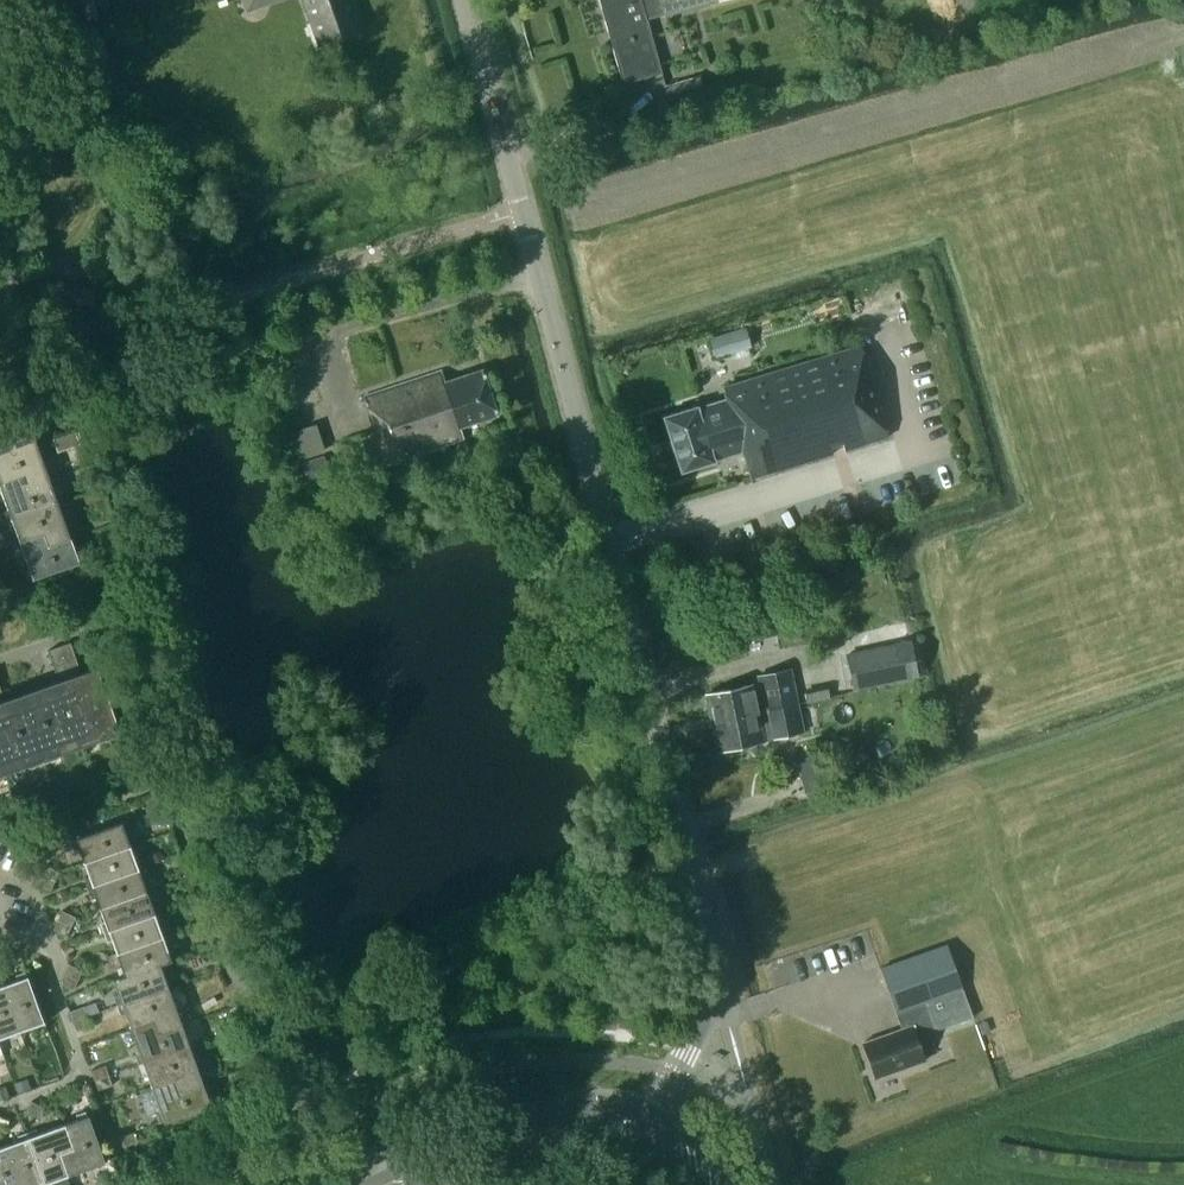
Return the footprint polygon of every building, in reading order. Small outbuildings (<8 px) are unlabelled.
[(247,12),(281,0),(242,0),(247,12)] [(318,46),(366,29),(355,0),(301,0),(318,46)] [(647,20),(646,19),(663,14),(663,16),(719,0),(599,0),(608,31),(642,21),(647,20)] [(642,21),(608,31),(622,81),(660,72),(650,33),(645,34),(642,21)] [(664,85),(670,104),(704,94),(699,75),(664,85)] [(745,325),(723,332),(729,352),(752,346),(745,325)] [(853,352),(726,390),(728,398),(718,402),(665,417),(681,470),(744,452),(750,476),(876,437),(853,352)] [(461,426),(497,414),(483,369),(446,381),(442,370),(363,396),(386,464),(465,438),(461,426)] [(37,443),(29,419),(0,429),(0,456),(37,443)] [(23,475),(28,488),(51,480),(37,443),(0,456),(0,483),(23,475)] [(309,460),(304,462),(308,477),(330,471),(330,469),(326,455),(309,460)] [(7,521),(59,502),(51,480),(28,488),(23,475),(0,483),(0,488),(8,510),(4,511),(7,521)] [(49,546),(71,538),(59,502),(7,521),(10,530),(14,528),(19,541),(44,533),(49,546)] [(80,562),(71,538),(49,546),(44,533),(19,541),(29,569),(25,570),(28,579),(32,578),(33,579),(80,562)] [(911,677),(912,680),(918,678),(910,640),(849,653),(857,689),(911,677)] [(59,680),(33,689),(57,753),(120,731),(97,666),(81,672),(70,642),(48,650),(59,680)] [(707,693),(713,721),(797,703),(792,677),(759,685),(760,690),(755,691),(754,684),(707,693)] [(57,753),(33,689),(5,699),(0,686),(0,774),(57,753)] [(719,749),(803,731),(797,703),(713,721),(719,749)] [(848,776),(872,770),(866,746),(842,752),(848,776)] [(805,791),(822,787),(819,774),(802,778),(805,791)] [(80,848),(85,863),(132,846),(123,822),(76,839),(77,841),(73,842),(76,850),(80,848)] [(89,887),(140,869),(132,846),(85,863),(90,876),(86,877),(89,887)] [(48,864),(43,874),(58,881),(63,872),(48,864)] [(97,896),(101,909),(148,892),(140,869),(89,887),(93,897),(97,896)] [(43,874),(38,883),(53,891),(58,881),(43,874)] [(102,925),(105,934),(157,915),(148,892),(101,909),(106,923),(102,925)] [(60,920),(74,926),(79,917),(64,910),(60,920)] [(112,941),(117,954),(165,937),(157,915),(105,934),(108,942),(112,941)] [(74,926),(60,920),(55,929),(70,936),(74,926)] [(118,969),(121,978),(121,979),(163,964),(163,965),(173,961),(165,937),(117,954),(122,968),(118,969)] [(947,944),(881,968),(902,1029),(863,1043),(876,1078),(925,1060),(917,1037),(937,1030),(927,1002),(963,989),(947,944)] [(14,959),(0,953),(0,963),(1,963),(10,968),(14,959)] [(71,963),(66,973),(81,980),(85,971),(71,963)] [(115,997),(118,1006),(171,987),(163,965),(163,964),(121,979),(121,978),(114,980),(119,995),(115,997)] [(17,979),(4,984),(21,1032),(45,1023),(28,975),(26,976),(25,972),(15,976),(17,979)] [(81,980),(66,973),(61,982),(76,990),(81,980)] [(21,1032),(4,984),(0,986),(0,1039),(21,1032)] [(126,1015),(131,1027),(156,1018),(161,1032),(184,1023),(171,987),(118,1006),(122,1016),(126,1015)] [(85,1006),(71,1011),(75,1021),(89,1016),(85,1006)] [(89,1016),(75,1021),(79,1031),(92,1025),(89,1016)] [(136,1055),(139,1065),(193,1047),(184,1023),(161,1032),(156,1018),(131,1027),(140,1054),(136,1055)] [(147,1073),(152,1086),(177,1078),(182,1091),(206,1083),(193,1047),(139,1065),(143,1074),(147,1073)] [(92,1070),(96,1079),(110,1074),(106,1064),(92,1070)] [(96,1079),(96,1081),(99,1089),(113,1084),(110,1074),(96,1079)] [(214,1106),(206,1083),(182,1091),(177,1078),(152,1086),(162,1113),(157,1115),(160,1124),(165,1123),(166,1124),(214,1106)] [(16,1082),(19,1092),(30,1088),(27,1079),(16,1082)] [(0,1087),(0,1100),(10,1097),(6,1085),(0,1087)] [(256,1086),(244,1090),(247,1099),(259,1095),(256,1086)] [(58,1091),(54,1100),(68,1107),(72,1098),(58,1091)] [(34,1101),(28,1111),(41,1118),(46,1108),(34,1101)] [(78,1119),(65,1123),(73,1147),(60,1152),(69,1178),(106,1164),(88,1115),(87,1116),(86,1112),(77,1115),(78,1119)] [(6,1130),(11,1120),(0,1114),(0,1127),(6,1130)] [(69,1178),(60,1152),(73,1147),(65,1123),(38,1133),(36,1130),(28,1133),(45,1184),(49,1184),(69,1178)] [(124,1147),(138,1142),(135,1132),(121,1137),(124,1147)] [(6,1145),(20,1184),(45,1184),(28,1133),(17,1137),(18,1140),(6,1145)] [(6,1145),(0,1147),(0,1184),(20,1184),(6,1145)]
